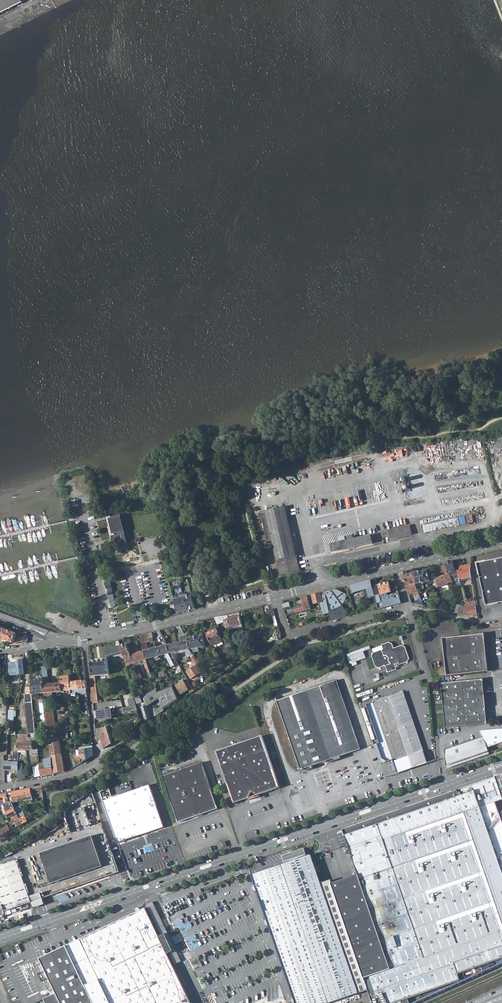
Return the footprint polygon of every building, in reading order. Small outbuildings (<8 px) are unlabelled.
[(22,1),(22,0),(0,0),(0,12),(22,1)] [(285,507),(266,511),(277,560),(296,556),(285,507)] [(273,542),(266,511),(260,512),(267,543),(273,542)] [(113,542),(114,545),(128,542),(121,514),(107,517),(108,519),(113,541),(113,542)] [(412,535),(410,526),(389,531),(390,539),(412,535)] [(348,541),(331,544),(333,552),(372,543),(371,536),(353,540),(352,536),(347,537),(348,541)] [(280,576),(300,572),(296,556),(277,560),(280,576)] [(499,558),(477,563),(487,606),(501,602),(501,558),(499,558)] [(461,570),(455,571),(453,561),(445,562),(450,574),(453,581),(455,585),(461,583),(460,580),(471,578),(471,577),(471,572),(470,570),(471,564),(460,566),(461,570)] [(418,590),(424,588),(423,582),(430,581),(428,570),(412,573),(416,585),(418,590)] [(412,573),(404,575),(409,594),(419,592),(418,590),(416,585),(412,573)] [(437,588),(453,581),(450,574),(434,580),(437,588)] [(389,582),(378,585),(376,579),(371,580),(375,596),(378,609),(401,603),(398,593),(389,595),(388,593),(391,592),(389,582)] [(352,585),(348,586),(349,590),(350,593),(364,590),(366,598),(375,596),(371,580),(352,585)] [(336,589),(325,592),(329,611),(330,612),(331,619),(345,616),(343,608),(345,606),(343,603),(344,602),(345,601),(346,600),(347,598),(347,596),(347,593),(336,590),(336,589)] [(329,611),(325,592),(312,595),(314,604),(325,602),(328,612),(330,612),(329,611)] [(184,597),(188,610),(194,609),(193,604),(191,595),(188,596),(184,597)] [(304,606),(295,608),(296,612),(311,609),(307,596),(302,597),(304,606)] [(109,612),(117,611),(114,597),(108,598),(106,599),(109,610),(109,612)] [(174,605),(177,613),(188,610),(184,597),(183,597),(173,599),(173,600),(174,605)] [(476,608),(475,603),(463,605),(464,615),(469,617),(473,616),(473,617),(474,617),(477,616),(476,608)] [(457,605),(455,613),(464,615),(463,605),(457,605)] [(242,624),(240,616),(228,619),(227,614),(214,617),(216,622),(224,620),(226,630),(229,629),(229,627),(242,624)] [(188,657),(180,662),(179,657),(178,658),(177,652),(186,650),(187,655),(192,653),(192,652),(190,649),(188,638),(187,634),(185,634),(181,626),(177,626),(181,642),(167,645),(178,663),(179,665),(189,659),(188,657)] [(13,643),(17,633),(3,628),(1,634),(0,634),(0,639),(13,643)] [(216,647),(215,644),(217,644),(222,642),(216,629),(207,634),(211,643),(214,649),(215,648),(216,648),(216,647)] [(140,635),(144,650),(149,649),(147,642),(153,641),(152,632),(140,635)] [(448,675),(490,671),(489,664),(486,634),(481,634),(444,638),(448,675)] [(188,638),(190,649),(198,648),(205,646),(203,635),(188,638)] [(131,654),(133,660),(132,660),(133,663),(140,661),(139,656),(141,656),(139,652),(137,645),(131,647),(130,642),(128,643),(132,654),(131,654)] [(383,649),(373,652),(371,656),(375,666),(379,668),(385,666),(388,673),(396,670),(396,668),(399,667),(399,665),(408,662),(409,659),(405,647),(402,645),(393,648),(392,644),(389,642),(381,645),(383,649)] [(131,654),(132,654),(128,643),(126,643),(126,644),(121,645),(123,654),(124,658),(129,657),(130,661),(132,660),(133,660),(131,654)] [(121,645),(106,648),(107,657),(123,654),(121,645)] [(178,663),(167,645),(157,647),(160,656),(165,654),(172,667),(178,663)] [(147,659),(160,656),(157,647),(149,649),(144,650),(147,659)] [(372,647),(350,654),(353,663),(367,659),(365,652),(372,650),(372,647)] [(147,659),(144,650),(139,652),(141,656),(139,656),(140,661),(143,660),(144,663),(146,669),(147,668),(149,673),(151,672),(147,659)] [(20,673),(25,672),(24,658),(19,659),(19,660),(10,661),(11,678),(21,677),(20,673)] [(196,658),(191,661),(195,666),(187,671),(192,678),(201,672),(197,667),(200,665),(196,658)] [(91,661),(92,673),(90,673),(93,706),(99,705),(96,679),(96,676),(100,676),(110,674),(108,659),(91,661)] [(222,662),(217,665),(221,672),(226,669),(222,662)] [(61,676),(61,682),(62,691),(68,691),(69,694),(71,694),(71,690),(70,682),(69,676),(61,676)] [(45,698),(52,698),(52,692),(62,691),(61,682),(49,683),(49,677),(48,677),(43,678),(44,693),(45,698)] [(44,693),(43,678),(34,678),(34,683),(32,683),(32,687),(30,687),(31,693),(31,694),(44,693)] [(287,728),(300,769),(360,748),(336,679),(300,693),(302,699),(303,700),(304,703),(307,712),(310,721),(304,722),(300,723),(299,723),(296,724),(295,725),(292,726),(287,728)] [(487,724),(483,679),(442,683),(446,727),(481,725),(487,724)] [(79,689),(87,688),(86,680),(78,681),(79,689)] [(191,693),(194,691),(189,681),(185,683),(184,680),(176,684),(181,694),(189,689),(191,693)] [(78,681),(70,682),(71,690),(74,690),(74,692),(76,692),(77,696),(79,696),(78,692),(79,690),(79,689),(78,681)] [(179,701),(171,686),(165,689),(171,705),(172,705),(179,701)] [(32,705),(31,694),(31,693),(30,687),(26,687),(26,691),(26,694),(24,694),(25,703),(24,703),(28,734),(34,733),(32,707),(32,705)] [(148,707),(148,708),(151,707),(151,701),(159,696),(158,692),(156,687),(144,695),(146,701),(148,707)] [(162,705),(164,710),(171,705),(165,689),(158,692),(159,696),(159,697),(162,705)] [(300,693),(276,700),(287,728),(292,726),(295,725),(296,724),(299,723),(300,723),(304,722),(310,721),(307,712),(304,703),(303,700),(302,699),(300,693)] [(405,693),(375,703),(368,705),(380,744),(378,744),(383,760),(387,763),(394,760),(398,773),(428,763),(428,762),(405,693)] [(134,698),(128,700),(129,707),(135,706),(137,706),(134,698)] [(151,719),(164,710),(162,705),(153,711),(149,713),(151,719)] [(115,709),(95,712),(97,721),(112,720),(112,718),(116,717),(115,709)] [(56,730),(53,711),(48,712),(47,710),(46,710),(48,731),(56,730)] [(138,713),(141,725),(146,722),(143,711),(138,713)] [(105,726),(97,729),(104,748),(112,743),(105,726)] [(482,731),(483,734),(484,737),(446,750),(448,765),(489,752),(488,749),(501,744),(501,729),(482,731)] [(48,731),(49,741),(55,773),(65,771),(59,738),(57,738),(56,730),(48,731)] [(233,802),(257,794),(280,786),(264,739),(262,734),(216,750),(233,802)] [(23,738),(17,739),(19,751),(38,749),(38,746),(37,743),(37,741),(28,742),(27,742),(23,742),(23,738)] [(86,758),(85,749),(79,750),(80,755),(76,757),(78,764),(86,758)] [(4,759),(5,770),(19,769),(19,764),(19,754),(13,754),(13,759),(12,759),(4,759)] [(39,766),(40,776),(54,773),(51,761),(39,763),(39,766)] [(217,809),(201,763),(162,777),(178,823),(217,809)] [(496,777),(457,790),(459,796),(474,791),(479,807),(486,805),(496,836),(501,834),(501,824),(498,812),(501,810),(501,795),(496,777)] [(164,828),(149,785),(103,801),(117,844),(164,828)] [(42,786),(35,787),(37,797),(44,796),(42,786)] [(11,801),(24,799),(25,800),(32,799),(30,788),(7,793),(11,801)] [(342,829),(347,844),(357,876),(389,969),(368,976),(377,1002),(395,1002),(458,981),(456,974),(501,956),(501,834),(496,836),(486,805),(479,807),(465,812),(459,796),(457,790),(342,829)] [(459,796),(465,812),(479,807),(474,791),(459,796)] [(0,795),(0,803),(1,805),(3,805),(5,809),(5,810),(9,818),(13,816),(18,814),(11,801),(7,793),(0,795)] [(15,820),(15,821),(18,826),(23,824),(20,819),(20,818),(15,820)] [(10,830),(7,825),(0,828),(0,836),(10,830)] [(50,882),(101,865),(91,834),(40,851),(50,882)] [(284,854),(287,862),(306,856),(303,848),(284,854)] [(281,864),(328,1002),(330,1002),(358,993),(340,938),(335,925),(322,887),(314,863),(311,854),(306,856),(287,862),(281,864)] [(16,858),(0,864),(0,900),(3,909),(26,901),(30,900),(28,894),(16,858)] [(281,864),(270,868),(270,867),(269,866),(268,866),(267,865),(265,866),(264,866),(264,868),(263,869),(264,870),(252,874),(255,883),(254,884),(253,885),(253,886),(253,887),(253,888),(253,889),(254,890),(255,891),(256,891),(258,891),(266,916),(267,919),(266,919),(266,920),(265,920),(265,921),(265,922),(265,923),(265,924),(266,924),(266,925),(267,925),(267,926),(268,926),(269,925),(270,927),(292,994),(293,997),(292,997),(292,998),(291,999),(291,1000),(291,1001),(291,1002),(292,1002),(293,1002),(328,1002),(281,864)] [(368,976),(389,969),(357,876),(332,884),(368,989),(373,1002),(377,1002),(368,976)] [(322,887),(335,925),(341,923),(343,922),(348,935),(345,936),(340,938),(358,993),(368,989),(332,884),(322,887)] [(38,904),(43,902),(41,896),(40,892),(35,893),(29,895),(32,906),(38,904)] [(171,952),(176,963),(178,962),(182,960),(164,923),(153,902),(150,903),(148,904),(162,935),(164,934),(166,933),(174,950),(172,951),(171,952)] [(145,908),(92,932),(38,958),(55,993),(60,1002),(189,1002),(166,954),(171,952),(172,951),(174,950),(166,933),(164,934),(162,935),(159,937),(145,908)] [(335,925),(340,938),(345,936),(341,923),(335,925)] [(55,993),(43,999),(45,1002),(60,1002),(55,993)]
